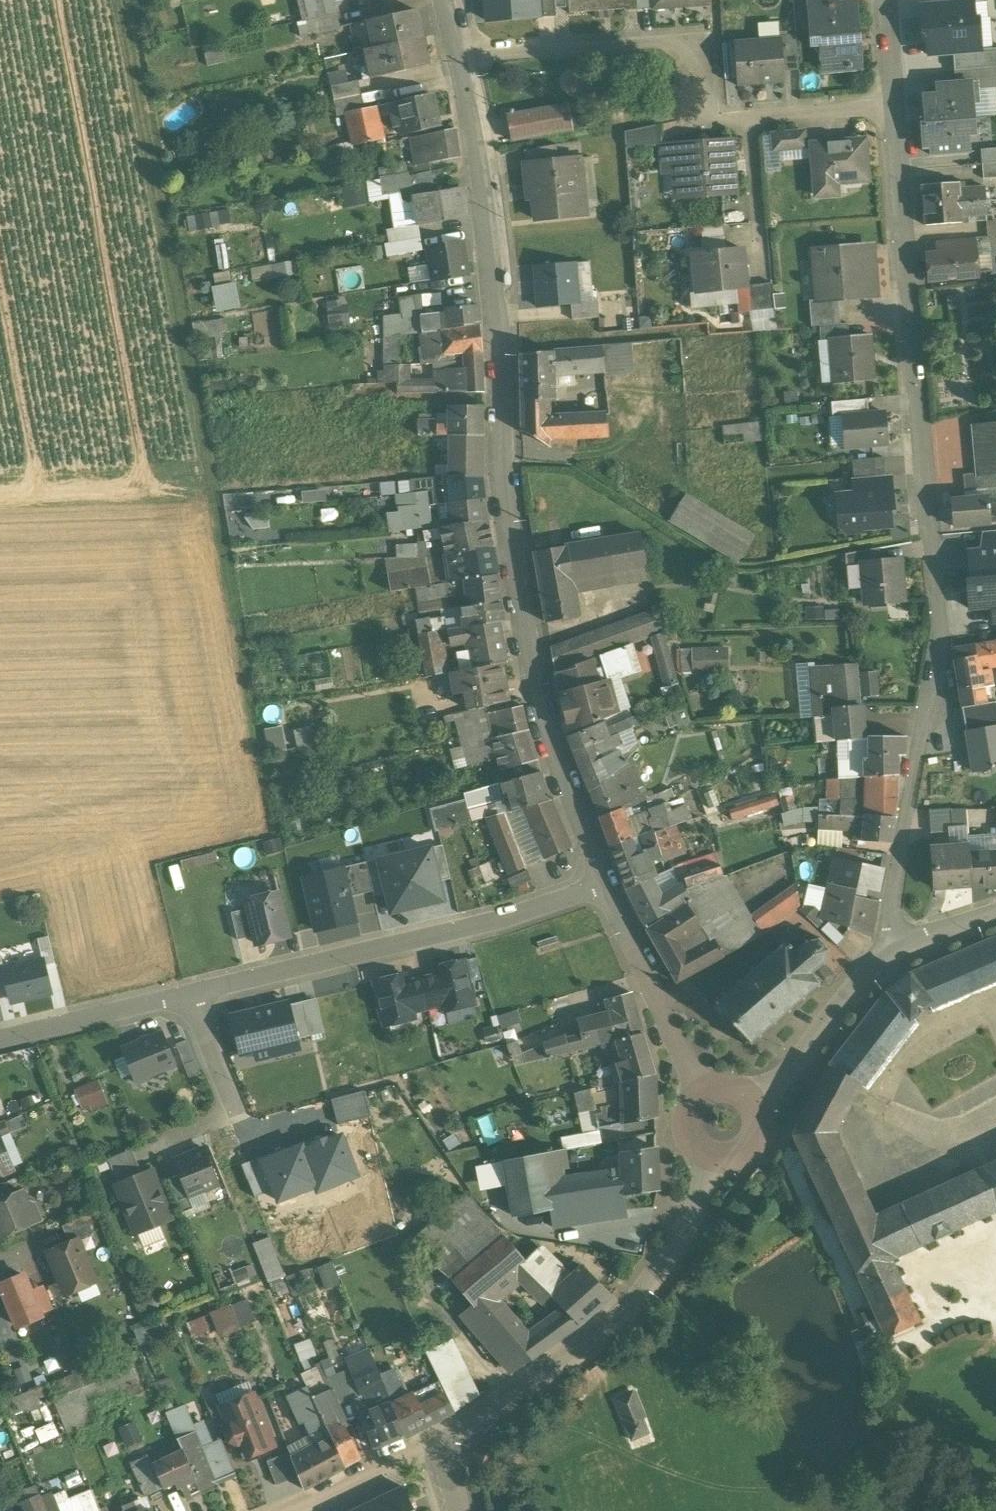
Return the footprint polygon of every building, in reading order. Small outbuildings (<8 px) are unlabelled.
[(487,21),(539,17),(537,0),(486,0),(487,21)] [(543,17),(555,16),(555,8),(554,0),(541,0),(543,17)] [(555,8),(567,7),(567,0),(554,0),(555,8)] [(570,13),(624,9),(624,10),(637,9),(636,0),(569,0),(570,13)] [(652,8),(708,4),(708,0),(651,0),(652,8)] [(806,8),(813,8),(815,7),(815,1),(826,0),(806,0),(806,8)] [(834,4),(834,0),(826,0),(815,1),(815,7),(813,8),(815,37),(825,36),(828,70),(860,67),(858,46),(854,46),(851,3),(834,4)] [(334,1),(311,7),(314,19),(337,14),(334,1)] [(952,4),(920,6),(922,33),(926,32),(928,56),(952,54),(980,51),(980,50),(977,19),(973,19),(972,3),(972,2),(952,4)] [(410,11),(362,22),(369,49),(420,38),(417,26),(414,27),(410,11)] [(337,14),(314,19),(316,29),(344,23),(342,13),(337,14)] [(369,49),(364,50),(371,77),(426,64),(420,38),(369,49)] [(779,43),(761,45),(760,41),(735,43),(735,41),(733,41),(736,85),(738,85),(738,84),(765,81),(765,80),(781,79),(782,82),(783,82),(782,71),(780,44),(780,38),(778,38),(779,43)] [(796,43),(780,44),(782,71),(798,70),(796,43)] [(952,54),(954,71),(995,68),(995,49),(980,50),(980,51),(952,54)] [(364,50),(356,52),(362,79),(371,77),(364,50)] [(954,71),(955,83),(970,82),(971,90),(978,90),(995,88),(995,68),(954,71)] [(358,81),(330,86),(333,100),(360,94),(358,81)] [(955,83),(937,85),(937,95),(923,96),(925,119),(921,120),(921,122),(973,117),(972,104),(971,90),(970,82),(955,83)] [(978,90),(971,90),(972,104),(980,104),(978,90)] [(360,94),(333,100),(336,116),(345,114),(345,113),(363,109),(360,94)] [(432,96),(397,104),(399,113),(402,125),(403,133),(439,125),(432,96)] [(567,104),(505,115),(510,139),(572,128),(570,117),(567,104)] [(363,109),(345,113),(345,114),(352,145),(384,138),(377,107),(363,109)] [(399,113),(391,114),(394,127),(402,125),(399,113)] [(584,114),(570,117),(572,128),(586,125),(584,114)] [(973,117),(921,122),(923,148),(930,147),(931,155),(968,152),(967,136),(974,135),(973,117)] [(660,123),(624,130),(625,144),(661,141),(660,123)] [(455,130),(410,138),(414,163),(459,155),(455,130)] [(803,130),(771,133),(772,149),(804,146),(803,130)] [(864,139),(810,143),(813,183),(867,179),(864,139)] [(731,140),(677,144),(679,169),(683,169),(685,196),(734,192),(731,140)] [(556,143),(522,149),(525,163),(558,160),(556,143)] [(677,144),(660,145),(662,171),(679,169),(677,144)] [(980,150),(982,164),(995,163),(995,149),(980,150)] [(525,163),(524,163),(526,186),(530,185),(533,219),(584,214),(578,158),(558,160),(525,163)] [(982,164),(983,178),(995,177),(995,163),(982,164)] [(430,172),(408,175),(407,173),(379,178),(382,195),(399,192),(401,199),(405,200),(406,202),(413,200),(413,196),(438,192),(436,183),(433,184),(430,172)] [(964,181),(921,184),(923,204),(923,205),(985,200),(985,197),(989,197),(989,192),(984,192),(984,186),(964,187),(964,181)] [(340,187),(343,206),(366,201),(363,183),(340,187)] [(438,192),(413,196),(413,200),(417,222),(417,223),(466,214),(462,188),(438,192)] [(985,200),(923,205),(925,224),(967,222),(967,215),(986,214),(985,200)] [(215,212),(185,214),(186,229),(216,226),(215,212)] [(986,221),(987,237),(995,236),(995,221),(986,221)] [(417,222),(386,228),(388,242),(420,236),(417,223),(417,222)] [(722,225),(701,227),(702,239),(723,237),(722,225)] [(974,237),(938,240),(939,253),(975,250),(974,237)] [(420,238),(384,244),(387,257),(422,251),(420,238)] [(461,243),(428,248),(433,280),(466,275),(461,243)] [(839,247),(812,250),(816,300),(820,299),(820,300),(838,298),(877,295),(873,250),(840,253),(839,247)] [(742,249),(708,253),(708,255),(691,256),(695,293),(734,288),(737,314),(749,312),(746,286),(742,249)] [(939,253),(927,254),(930,280),(977,273),(975,250),(939,253)] [(575,264),(534,267),(538,307),(571,305),(578,304),(578,300),(575,264)] [(210,273),(214,309),(234,306),(231,270),(210,273)] [(772,283),(746,286),(749,312),(774,310),(772,283)] [(421,293),(404,297),(406,313),(401,313),(403,334),(421,332),(422,332),(420,314),(423,314),(421,293)] [(959,296),(947,297),(949,309),(960,308),(959,296)] [(838,298),(820,300),(820,299),(816,300),(808,300),(810,327),(819,327),(840,325),(838,298)] [(596,299),(578,300),(578,304),(571,305),(572,321),(597,319),(596,299)] [(477,304),(445,307),(446,312),(423,314),(420,314),(422,332),(439,330),(479,325),(477,304)] [(327,327),(348,323),(346,310),(325,315),(327,327)] [(401,313),(383,316),(384,337),(403,334),(401,313)] [(223,318),(201,321),(203,335),(225,333),(223,318)] [(840,325),(819,327),(820,342),(829,341),(829,338),(848,336),(847,324),(840,325)] [(479,325),(439,330),(441,354),(463,352),(464,360),(482,359),(479,325)] [(422,332),(421,332),(423,350),(423,355),(441,354),(439,330),(422,332)] [(848,336),(829,338),(829,341),(834,385),(874,381),(869,334),(848,336)] [(631,342),(601,345),(601,348),(603,348),(605,368),(604,368),(604,376),(634,373),(631,342)] [(601,348),(553,354),(554,373),(604,368),(605,368),(603,348),(601,348)] [(553,352),(521,355),(521,401),(555,399),(554,373),(553,354),(553,352)] [(482,359),(464,360),(465,367),(445,369),(445,380),(446,393),(483,393),(482,359)] [(445,380),(435,382),(434,393),(446,393),(445,380)] [(867,399),(831,403),(832,417),(842,416),(868,414),(867,399)] [(482,406),(448,407),(448,416),(448,425),(436,425),(436,421),(429,421),(417,421),(417,436),(433,436),(448,436),(481,435),(482,406)] [(868,414),(842,416),(845,448),(886,445),(884,413),(868,414)] [(606,414),(549,417),(549,438),(576,437),(608,435),(606,414)] [(448,416),(429,416),(429,421),(436,421),(436,425),(448,425),(448,416)] [(549,417),(521,418),(522,432),(524,432),(549,447),(549,446),(549,438),(549,417)] [(762,424),(722,429),(724,445),(764,441),(762,424)] [(972,427),(976,473),(976,475),(995,473),(995,425),(972,427)] [(481,435),(448,436),(448,476),(481,476),(481,435)] [(576,437),(549,438),(549,446),(575,450),(576,437)] [(884,458),(852,460),(854,478),(885,476),(884,458)] [(976,475),(976,473),(962,475),(964,492),(995,489),(995,473),(976,475)] [(484,502),(481,476),(448,476),(449,506),(484,502)] [(885,476),(854,478),(855,493),(889,490),(888,476),(885,476)] [(430,479),(411,481),(413,492),(432,490),(430,479)] [(323,487),(298,491),(300,502),(324,498),(323,487)] [(949,493),(950,501),(987,498),(995,498),(995,489),(964,492),(949,493)] [(855,493),(841,494),(842,509),(838,513),(839,526),(847,532),(861,531),(861,529),(889,526),(888,508),(892,503),(890,490),(889,490),(855,493)] [(428,491),(415,492),(417,507),(429,505),(428,491)] [(380,495),(382,511),(394,509),(392,493),(380,495)] [(753,536),(685,495),(668,523),(737,564),(753,536)] [(987,498),(950,501),(952,527),(990,524),(987,498)] [(987,498),(990,524),(995,523),(995,498),(987,498)] [(484,502),(449,506),(450,515),(451,525),(486,520),(484,502)] [(417,507),(413,507),(415,530),(417,529),(430,528),(430,523),(429,505),(417,507)] [(387,513),(389,532),(415,530),(413,507),(399,509),(399,512),(387,513)] [(486,520),(451,525),(451,527),(438,527),(445,555),(492,547),(486,520)] [(430,528),(417,529),(417,556),(445,555),(438,527),(435,528),(430,528)] [(983,532),(985,550),(985,551),(995,550),(995,531),(983,532)] [(639,534),(564,547),(573,593),(648,580),(639,534)] [(445,555),(449,583),(465,580),(496,574),(492,547),(445,555)] [(564,547),(533,552),(546,622),(577,617),(573,593),(564,547)] [(878,548),(843,554),(846,567),(860,566),(860,564),(879,562),(878,548)] [(985,550),(968,552),(970,579),(971,580),(995,578),(995,550),(985,551),(985,550)] [(879,562),(860,564),(860,566),(863,604),(904,600),(900,560),(879,562)] [(427,570),(387,577),(390,593),(427,586),(430,586),(427,570)] [(496,574),(465,580),(469,606),(500,599),(496,574)] [(971,580),(970,579),(967,579),(969,608),(992,606),(992,605),(995,605),(995,578),(971,580)] [(430,586),(427,586),(429,600),(445,597),(443,584),(430,586)] [(718,588),(709,586),(705,603),(714,606),(718,588)] [(469,606),(460,607),(463,626),(465,626),(498,620),(502,619),(500,599),(469,606)] [(804,608),(804,618),(838,617),(838,607),(804,608)] [(655,612),(626,622),(634,643),(649,638),(663,632),(655,612)] [(444,618),(417,622),(418,634),(437,631),(445,629),(444,618)] [(498,620),(465,626),(466,633),(477,631),(478,638),(468,640),(469,648),(473,667),(500,662),(506,661),(498,620)] [(626,622),(550,650),(554,671),(625,646),(634,643),(626,622)] [(445,629),(437,631),(440,650),(449,648),(449,646),(468,642),(468,640),(466,633),(465,626),(463,626),(445,629)] [(437,631),(418,634),(427,675),(445,672),(444,666),(443,662),(440,650),(437,631)] [(477,631),(466,633),(468,640),(478,638),(477,631)] [(680,689),(663,632),(649,638),(664,686),(659,687),(662,695),(680,689)] [(955,649),(957,658),(953,659),(961,708),(986,704),(983,687),(991,686),(988,667),(995,665),(995,642),(955,649)] [(625,646),(590,659),(597,681),(607,678),(608,682),(634,673),(625,646)] [(469,648),(458,651),(459,659),(443,662),(444,666),(449,666),(450,671),(451,671),(473,667),(469,648)] [(729,648),(694,649),(695,673),(729,672),(729,648)] [(569,670),(555,672),(557,691),(597,681),(590,659),(569,667),(569,670)] [(473,667),(451,671),(456,693),(465,691),(467,697),(505,690),(500,662),(473,667)] [(856,664),(811,667),(818,743),(849,740),(864,739),(860,706),(856,664)] [(597,681),(557,691),(565,731),(585,725),(618,712),(608,682),(607,678),(597,681)] [(505,690),(467,697),(469,709),(507,700),(505,690)] [(469,709),(454,712),(454,713),(456,719),(467,765),(496,757),(497,757),(492,737),(486,713),(515,707),(513,699),(507,700),(469,709)] [(961,708),(965,733),(995,728),(995,702),(986,704),(961,708)] [(515,707),(486,713),(492,737),(528,730),(522,705),(515,707)] [(454,712),(444,715),(445,722),(456,719),(454,713),(454,712)] [(688,718),(676,722),(680,731),(690,727),(688,718)] [(603,722),(589,728),(594,742),(603,738),(609,736),(607,730),(603,722)] [(280,726),(264,728),(267,751),(283,749),(280,726)] [(618,726),(607,730),(609,736),(620,732),(618,726)] [(589,728),(567,736),(572,750),(594,742),(589,728)] [(965,733),(972,773),(995,769),(995,728),(965,733)] [(528,730),(492,737),(497,757),(496,757),(499,768),(500,768),(535,759),(537,758),(528,730)] [(906,737),(870,737),(870,738),(864,739),(849,740),(850,760),(838,761),(839,779),(840,779),(867,777),(898,775),(897,756),(904,756),(906,737)] [(603,738),(594,742),(598,750),(606,747),(603,738)] [(594,742),(572,750),(578,764),(594,757),(599,755),(598,750),(594,742)] [(617,749),(601,759),(599,755),(594,757),(604,781),(609,776),(615,771),(623,763),(619,754),(617,749)] [(626,750),(619,754),(623,763),(629,757),(626,750)] [(594,757),(578,764),(589,791),(604,781),(594,757)] [(535,759),(500,768),(501,774),(498,774),(500,783),(540,772),(535,759)] [(622,766),(615,771),(609,776),(616,795),(629,789),(635,787),(622,766)] [(540,772),(500,783),(504,800),(507,812),(523,808),(548,801),(540,772)] [(898,775),(867,777),(866,798),(865,816),(894,818),(897,801),(898,775)] [(604,781),(589,791),(598,815),(621,807),(616,795),(609,776),(604,781)] [(867,777),(840,779),(839,800),(859,801),(859,797),(866,798),(867,777)] [(790,788),(777,788),(780,825),(793,824),(793,829),(812,828),(810,805),(792,807),(790,788)] [(629,789),(616,795),(621,807),(634,802),(629,789)] [(772,795),(729,810),(733,819),(776,804),(772,795)] [(865,816),(866,798),(859,797),(859,801),(839,800),(839,816),(864,817),(865,816)] [(839,800),(818,799),(818,815),(839,816),(839,800)] [(504,800),(468,809),(471,822),(487,818),(504,813),(507,812),(504,800)] [(548,801),(523,808),(544,859),(571,847),(556,814),(555,814),(549,801),(548,801)] [(544,859),(523,808),(507,812),(504,813),(526,867),(544,859)] [(953,826),(952,809),(929,809),(930,827),(953,826)] [(966,826),(965,809),(952,809),(953,826),(966,826)] [(526,867),(504,813),(487,818),(509,874),(526,867)] [(664,813),(648,818),(652,829),(653,829),(668,825),(664,813)] [(839,816),(818,815),(818,829),(852,830),(852,840),(863,840),(864,817),(839,816)] [(894,818),(865,816),(864,817),(863,840),(891,842),(894,818)] [(625,819),(603,828),(609,846),(628,838),(631,837),(625,819)] [(676,823),(653,829),(658,846),(660,856),(676,852),(673,842),(681,840),(676,823)] [(652,829),(639,834),(645,850),(658,846),(653,829),(652,829)] [(967,837),(968,846),(969,851),(995,849),(995,835),(967,837)] [(634,854),(628,838),(609,846),(613,859),(624,887),(645,879),(654,875),(648,862),(647,862),(643,851),(634,854)] [(365,847),(366,856),(391,852),(390,843),(365,847)] [(437,881),(450,879),(442,844),(429,846),(437,881)] [(429,846),(403,853),(415,904),(441,898),(437,881),(429,846)] [(662,860),(660,856),(658,846),(645,850),(643,851),(647,862),(648,862),(650,864),(662,860)] [(968,846),(931,849),(935,888),(971,885),(969,851),(968,846)] [(969,851),(971,885),(995,883),(995,849),(969,851)] [(183,867),(215,859),(214,852),(181,859),(183,867)] [(387,911),(415,904),(403,853),(375,859),(383,891),(387,911)] [(715,854),(687,864),(694,886),(722,877),(715,854)] [(373,894),(383,891),(375,859),(366,861),(366,862),(373,891),(373,894)] [(882,869),(833,859),(829,880),(842,882),(841,887),(850,889),(849,894),(853,895),(864,898),(866,887),(878,890),(882,869)] [(366,862),(342,868),(342,869),(343,869),(350,897),(373,891),(366,862)] [(342,869),(303,878),(315,931),(355,922),(350,897),(343,869),(342,869)] [(527,870),(507,879),(511,889),(531,881),(527,870)] [(655,900),(645,879),(624,887),(630,901),(643,925),(662,915),(655,900)] [(691,901),(686,904),(701,928),(739,906),(723,879),(684,891),(691,901)] [(864,898),(853,895),(853,897),(848,896),(849,894),(850,889),(841,887),(828,884),(820,918),(836,921),(835,922),(846,926),(846,928),(870,936),(871,933),(877,901),(864,898)] [(796,886),(746,919),(757,937),(799,908),(796,886)] [(674,889),(655,900),(662,915),(682,903),(674,889)] [(266,896),(246,900),(248,909),(255,936),(257,945),(288,937),(279,900),(267,903),(266,896)] [(686,904),(646,929),(666,966),(680,959),(674,945),(701,928),(686,904)] [(409,908),(380,915),(383,929),(412,921),(409,908)] [(248,909),(231,913),(237,940),(255,936),(248,909)] [(746,919),(711,938),(722,957),(757,937),(746,919)] [(844,937),(828,922),(820,930),(836,945),(844,937)] [(768,957),(766,954),(763,956),(766,959),(754,969),(751,966),(749,968),(751,971),(740,981),(737,978),(735,980),(737,983),(725,994),(723,991),(720,993),(722,996),(717,1001),(714,998),(712,1000),(714,1003),(711,1006),(713,1008),(716,1006),(722,1013),(719,1015),(721,1018),(724,1015),(737,1030),(734,1033),(737,1035),(739,1033),(745,1040),(742,1042),(745,1045),(748,1043),(750,1046),(753,1043),(750,1040),(756,1035),(759,1038),(761,1036),(759,1033),(771,1023),(773,1026),(776,1024),(773,1021),(785,1011),(787,1014),(790,1011),(788,1009),(799,998),(802,1001),(804,999),(802,996),(814,986),(816,989),(819,987),(827,987),(833,982),(833,974),(824,964),(826,962),(822,960),(825,952),(829,952),(828,948),(824,949),(818,942),(820,938),(817,937),(815,941),(807,942),(806,939),(803,940),(794,930),(787,929),(781,933),(780,941),(778,943),(780,946),(768,957)] [(48,937),(37,939),(42,960),(44,966),(55,963),(48,937)] [(910,974),(932,1004),(928,1006),(932,1013),(995,986),(995,938),(910,974)] [(696,951),(680,959),(691,973),(706,965),(696,951)] [(680,959),(666,966),(675,982),(680,980),(691,973),(680,959)] [(42,960),(4,969),(5,975),(12,1003),(50,994),(44,966),(42,960)] [(452,964),(451,962),(443,964),(444,966),(435,968),(437,977),(443,1004),(445,1011),(472,1005),(470,997),(473,996),(470,983),(467,983),(462,961),(452,964)] [(909,1021),(913,1018),(928,1006),(932,1004),(910,974),(886,991),(909,1021)] [(403,975),(394,977),(393,975),(385,977),(386,979),(375,982),(380,1004),(377,1004),(380,1018),(383,1017),(385,1025),(413,1019),(411,1011),(405,984),(403,975)] [(437,977),(421,980),(427,1008),(443,1004),(437,977)] [(421,980),(405,984),(411,1011),(427,1008),(421,980)] [(680,980),(675,982),(681,992),(687,988),(680,980)] [(827,1068),(860,1084),(867,1088),(917,1024),(913,1018),(909,1021),(886,991),(827,1068)] [(630,992),(604,999),(608,1013),(615,1039),(637,1033),(642,1032),(630,992)] [(303,1002),(288,1006),(297,1040),(311,1037),(303,1002)] [(288,1004),(232,1018),(241,1052),(269,1045),(272,1057),(299,1050),(297,1040),(288,1006),(288,1004)] [(497,1026),(518,1021),(516,1010),(494,1014),(497,1026)] [(608,1013),(593,1017),(599,1043),(615,1039),(608,1013)] [(593,1017),(577,1021),(581,1033),(565,1038),(567,1052),(599,1043),(593,1017)] [(162,1033),(122,1049),(135,1081),(136,1081),(137,1084),(149,1079),(148,1076),(175,1065),(162,1033)] [(644,1054),(637,1033),(615,1039),(622,1061),(616,1063),(622,1081),(655,1074),(648,1052),(644,1054)] [(186,1040),(175,1044),(189,1078),(200,1073),(186,1040)] [(860,1084),(827,1068),(793,1136),(814,1183),(823,1202),(839,1235),(874,1219),(835,1133),(860,1084)] [(622,1081),(620,1082),(620,1088),(621,1102),(622,1123),(656,1115),(655,1074),(622,1081)] [(104,1098),(98,1082),(83,1089),(89,1104),(104,1098)] [(620,1082),(594,1088),(595,1094),(620,1088),(620,1082)] [(589,1089),(573,1093),(578,1113),(593,1110),(589,1089)] [(364,1092),(331,1100),(338,1126),(371,1118),(364,1092)] [(104,1098),(89,1104),(91,1109),(106,1103),(104,1098)] [(621,1102),(599,1107),(601,1113),(595,1114),(597,1128),(622,1123),(621,1102)] [(9,1134),(4,1121),(0,1122),(0,1138),(9,1134)] [(594,1131),(575,1135),(577,1148),(597,1144),(594,1131)] [(345,1132),(302,1149),(316,1185),(318,1191),(361,1174),(345,1132)] [(12,1169),(0,1140),(0,1174),(12,1169)] [(277,1200),(316,1185),(302,1149),(300,1145),(261,1160),(272,1188),(277,1200)] [(204,1149),(174,1161),(179,1175),(188,1197),(219,1184),(204,1149)] [(657,1149),(623,1155),(624,1176),(625,1192),(625,1193),(658,1188),(657,1149)] [(563,1150),(541,1155),(543,1171),(566,1167),(563,1150)] [(122,1151),(105,1158),(113,1179),(130,1172),(122,1151)] [(550,1207),(549,1205),(546,1186),(543,1171),(541,1155),(501,1161),(510,1214),(550,1207)] [(253,1195),(272,1188),(261,1160),(260,1158),(241,1165),(253,1195)] [(874,1219),(839,1235),(857,1275),(890,1260),(995,1210),(995,1162),(874,1219)] [(566,1167),(543,1171),(546,1186),(568,1183),(566,1167)] [(152,1170),(115,1185),(125,1210),(128,1209),(137,1234),(172,1220),(152,1170)] [(179,1175),(168,1179),(182,1212),(193,1208),(188,1197),(179,1175)] [(568,1183),(546,1186),(549,1205),(625,1192),(624,1176),(568,1183)] [(823,1202),(814,1183),(810,1185),(819,1204),(823,1202)] [(0,1201),(0,1238),(36,1223),(31,1212),(34,1205),(27,1202),(22,1191),(0,1201)] [(625,1192),(549,1205),(550,1207),(553,1228),(626,1217),(625,1193),(625,1192)] [(505,1236),(466,1195),(412,1242),(452,1281),(505,1236)] [(86,1217),(62,1227),(69,1243),(77,1240),(93,1234),(86,1217)] [(525,1259),(505,1236),(452,1281),(473,1306),(474,1306),(488,1294),(520,1264),(525,1259)] [(269,1285),(286,1278),(271,1239),(253,1246),(269,1285)] [(69,1243),(48,1252),(63,1288),(74,1283),(77,1290),(95,1282),(77,1240),(69,1243)] [(573,1258),(561,1268),(558,1265),(539,1247),(525,1259),(520,1264),(541,1285),(550,1294),(570,1277),(582,1267),(573,1258)] [(890,1260),(857,1275),(885,1334),(917,1319),(890,1260)] [(331,1261),(315,1265),(321,1287),(337,1283),(331,1261)] [(239,1283),(256,1276),(251,1264),(234,1271),(239,1283)] [(570,1277),(550,1294),(566,1312),(580,1325),(612,1295),(583,1266),(582,1267),(570,1277)] [(0,1285),(0,1287),(17,1326),(41,1316),(31,1292),(24,1275),(0,1285)] [(43,1287),(31,1292),(40,1313),(52,1308),(43,1287)] [(529,1362),(521,1353),(530,1345),(528,1341),(488,1294),(474,1306),(473,1306),(464,1314),(513,1372),(529,1362)] [(245,1300),(230,1306),(238,1326),(253,1320),(245,1300)] [(230,1306),(213,1313),(222,1334),(239,1327),(238,1326),(230,1306)] [(521,1353),(529,1362),(580,1325),(566,1312),(553,1322),(528,1341),(530,1345),(521,1353)] [(187,1320),(191,1336),(207,1332),(203,1316),(187,1320)] [(94,1368),(47,1386),(67,1433),(96,1421),(87,1401),(140,1380),(120,1334),(86,1347),(94,1368)] [(292,1344),(298,1359),(313,1354),(307,1339),(292,1344)] [(438,1381),(454,1412),(479,1395),(452,1340),(425,1354),(438,1381)] [(380,1376),(373,1359),(357,1366),(368,1392),(370,1391),(383,1385),(380,1376)] [(396,1376),(395,1371),(380,1376),(383,1385),(390,1402),(397,1419),(411,1412),(405,1397),(396,1376)] [(345,1379),(330,1384),(339,1403),(352,1397),(345,1379)] [(454,1412),(438,1381),(425,1388),(432,1402),(430,1404),(438,1420),(454,1412)] [(316,1445),(292,1458),(299,1475),(304,1489),(345,1467),(326,1425),(319,1410),(314,1398),(308,1385),(287,1396),(300,1424),(304,1422),(310,1435),(316,1445)] [(383,1385),(370,1391),(377,1407),(390,1402),(383,1385)] [(425,1388),(405,1397),(411,1412),(430,1403),(430,1404),(432,1402),(425,1388)] [(615,1400),(632,1440),(649,1432),(633,1392),(615,1400)] [(325,1393),(314,1398),(319,1410),(331,1405),(325,1393)] [(253,1394),(222,1407),(230,1427),(226,1434),(229,1441),(236,1444),(242,1441),(247,1455),(273,1445),(253,1394)] [(377,1407),(361,1414),(374,1447),(403,1434),(397,1419),(390,1402),(377,1407)] [(411,1412),(397,1419),(403,1434),(405,1438),(438,1420),(430,1404),(430,1403),(411,1412)] [(179,1439),(197,1432),(194,1425),(186,1405),(168,1412),(179,1439)] [(331,1405),(319,1410),(326,1425),(337,1420),(331,1405)] [(197,1432),(204,1448),(214,1444),(204,1420),(194,1425),(197,1432)] [(360,1458),(345,1426),(341,1428),(337,1420),(326,1425),(345,1467),(360,1458)] [(124,1446),(139,1440),(132,1421),(116,1427),(124,1446)] [(33,1445),(57,1434),(52,1422),(27,1432),(33,1445)] [(197,1432),(179,1439),(184,1451),(193,1475),(194,1475),(193,1475),(198,1489),(217,1481),(204,1448),(197,1432)] [(473,1453),(478,1472),(501,1455),(491,1439),(473,1453)] [(204,1448),(217,1481),(235,1473),(222,1441),(214,1444),(204,1448)] [(184,1451),(153,1464),(164,1488),(193,1475),(184,1451)] [(289,1451),(266,1460),(276,1485),(299,1475),(292,1458),(289,1451)] [(153,1464),(150,1457),(132,1465),(146,1496),(164,1488),(153,1464)] [(354,1510),(411,1510),(413,1510),(402,1487),(354,1510)] [(79,1495),(82,1502),(83,1502),(86,1510),(97,1510),(101,1510),(92,1489),(79,1495)] [(26,1500),(27,1501),(19,1504),(23,1510),(47,1510),(39,1494),(26,1500)] [(133,1502),(121,1507),(123,1510),(137,1510),(133,1502)]
